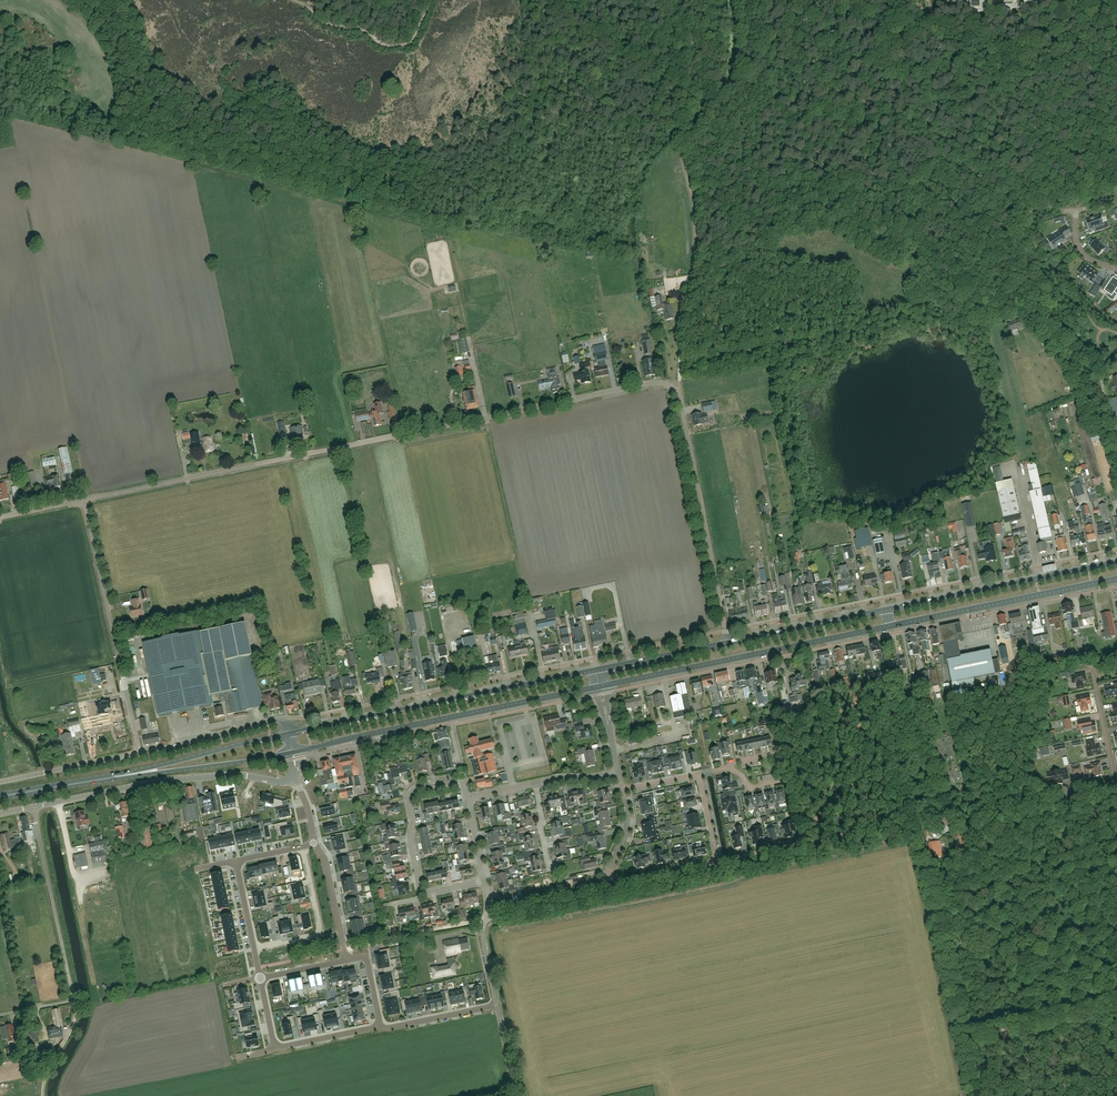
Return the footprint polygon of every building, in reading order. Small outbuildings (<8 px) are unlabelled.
[(1087,221),(1090,230),(1095,228),(1096,229),(1099,228),(1100,230),(1099,230),(1100,231),(1109,227),(1108,223),(1103,225),(1102,222),(1103,221),(1103,220),(1102,220),(1101,217),(1095,219),(1095,218),(1091,220),(1087,221)] [(1070,233),(1068,229),(1066,227),(1060,231),(1061,232),(1052,237),(1051,236),(1048,238),(1049,240),(1048,240),(1054,248),(1058,245),(1060,244),(1066,240),(1064,238),(1067,235),(1070,233)] [(1100,243),(1099,242),(1097,239),(1096,240),(1093,237),(1089,242),(1091,244),(1090,246),(1099,255),(1103,251),(1108,247),(1102,241),(1100,243)] [(1085,264),(1079,272),(1092,282),(1098,274),(1085,264)] [(1102,288),(1104,289),(1104,291),(1112,296),(1114,293),(1116,295),(1116,280),(1113,277),(1109,283),(1105,280),(1102,288)] [(1100,288),(1096,285),(1090,294),(1095,297),(1100,288)] [(652,307),(656,306),(657,311),(660,310),(663,310),(664,311),(665,315),(664,315),(666,320),(674,319),(671,303),(663,305),(661,296),(650,298),(652,307)] [(1008,324),(1010,331),(1023,327),(1020,319),(1008,324)] [(645,369),(646,375),(646,376),(655,375),(653,359),(652,359),(651,355),(652,355),(649,341),(643,342),(645,356),(648,355),(649,360),(642,361),(644,370),(645,369)] [(593,348),(595,357),(596,362),(598,362),(599,368),(595,369),(596,377),(608,375),(607,367),(606,367),(605,361),(608,360),(605,346),(593,348)] [(587,367),(590,367),(589,361),(579,363),(580,369),(583,368),(584,372),(579,373),(580,373),(574,375),(575,381),(581,380),(582,384),(590,382),(587,367)] [(463,376),(462,366),(455,368),(457,377),(463,376)] [(552,394),(560,392),(559,384),(560,384),(559,380),(558,380),(556,373),(554,373),(552,373),(552,374),(548,374),(549,380),(543,381),(544,384),(543,384),(544,385),(545,388),(550,387),(552,394)] [(512,374),(504,376),(506,385),(508,384),(507,380),(513,379),(512,374)] [(471,401),(472,409),(479,408),(475,391),(469,392),(469,393),(471,401)] [(469,393),(469,392),(463,393),(464,399),(462,399),(463,403),(465,402),(466,410),(472,409),(471,401),(469,393)] [(1109,400),(1116,438),(1116,398),(1109,400)] [(372,421),(373,426),(382,425),(380,414),(383,413),(381,402),(374,404),(375,412),(373,413),(373,412),(372,412),(372,413),(371,413),(371,414),(368,414),(367,411),(355,413),(357,421),(369,419),(372,418),(373,421),(372,421)] [(711,402),(702,404),(704,413),(713,411),(711,402)] [(706,414),(701,415),(701,413),(692,415),(694,426),(703,424),(708,423),(706,414)] [(277,423),(279,433),(286,432),(284,421),(277,423)] [(301,425),(291,427),(292,434),(294,434),(294,437),(293,438),(294,443),(304,441),(303,435),(303,434),(301,425)] [(1089,432),(1092,441),(1102,438),(1099,429),(1089,432)] [(181,439),(182,445),(191,444),(189,433),(183,434),(183,439),(181,439)] [(202,444),(204,451),(213,450),(211,436),(201,437),(202,441),(201,441),(202,444)] [(58,449),(64,474),(72,473),(67,447),(58,449)] [(54,457),(47,459),(41,460),(43,467),(56,464),(54,457)] [(1048,548),(1046,543),(1053,541),(1041,490),(1042,490),(1035,463),(1027,465),(1031,485),(1029,485),(1030,492),(1038,531),(1039,531),(1041,543),(1037,544),(1039,553),(1047,552),(1046,549),(1048,548)] [(8,475),(9,482),(16,480),(14,473),(8,475)] [(51,477),(44,479),(45,486),(52,484),(53,488),(61,486),(58,475),(50,477),(51,477)] [(1,483),(0,484),(0,500),(8,498),(5,483),(4,479),(1,480),(1,483)] [(1020,519),(1021,517),(1012,479),(996,483),(1005,523),(1020,519)] [(1081,483),(1076,485),(1079,496),(1085,495),(1081,483)] [(17,486),(12,487),(14,498),(20,497),(17,486)] [(1052,486),(1043,488),(1045,497),(1054,495),(1052,486)] [(1094,491),(1088,493),(1091,503),(1097,501),(1094,491)] [(971,503),(962,505),(966,527),(976,526),(971,503)] [(1106,504),(1099,505),(1103,521),(1109,520),(1106,504)] [(1052,515),(1055,530),(1061,529),(1057,514),(1052,515)] [(1088,521),(1092,540),(1096,539),(1092,520),(1089,521),(1089,519),(1087,519),(1087,521),(1088,521)] [(1073,521),(1067,522),(1069,530),(1075,529),(1074,524),(1073,521)] [(1088,521),(1087,521),(1084,522),(1088,541),(1092,540),(1088,521)] [(953,532),(957,532),(955,522),(948,524),(949,528),(952,527),(953,532)] [(1075,529),(1077,537),(1079,544),(1086,543),(1084,535),(1084,534),(1081,534),(1080,528),(1079,523),(1074,524),(1075,529)] [(1106,539),(1104,526),(1103,523),(1097,524),(1098,529),(1100,540),(1106,539)] [(1104,526),(1106,539),(1113,537),(1110,525),(1104,526)] [(856,538),(854,539),(856,549),(872,545),(868,528),(855,531),(856,538)] [(1079,544),(1077,537),(1074,537),(1074,534),(1070,535),(1073,546),(1079,544)] [(882,538),(873,540),(876,554),(885,552),(882,538)] [(905,538),(894,540),(896,547),(906,545),(905,538)] [(1013,541),(1008,542),(1006,543),(1007,550),(1003,551),(1004,558),(1014,556),(1013,549),(1015,549),(1013,541)] [(1022,547),(1024,547),(1025,553),(1024,553),(1025,561),(1031,559),(1028,547),(1029,546),(1028,542),(1021,543),(1022,547)] [(994,546),(984,548),(987,562),(997,560),(994,546)] [(843,548),(844,553),(848,552),(849,559),(854,558),(851,547),(843,548)] [(958,560),(960,568),(964,567),(961,550),(960,550),(960,548),(954,549),(957,560),(958,560)] [(961,550),(964,567),(969,566),(966,552),(965,549),(961,550)] [(945,562),(947,571),(953,569),(952,561),(951,561),(951,557),(950,558),(949,552),(943,553),(943,552),(939,553),(941,560),(944,559),(945,562)] [(910,553),(902,555),(904,562),(905,562),(906,564),(900,565),(903,579),(912,577),(909,563),(908,561),(911,561),(910,553)] [(934,563),(932,564),(936,578),(941,577),(938,566),(938,563),(940,562),(938,553),(932,554),(934,563)] [(936,578),(932,564),(930,564),(929,556),(922,558),(924,566),(927,565),(931,579),(936,578)] [(1056,565),(1044,568),(1045,574),(1058,572),(1056,565)] [(839,591),(844,590),(844,589),(853,588),(851,580),(849,580),(848,573),(847,566),(836,568),(837,576),(841,575),(842,582),(837,583),(839,591)] [(887,573),(884,574),(886,583),(893,581),(891,572),(890,568),(886,569),(887,573)] [(875,575),(863,577),(865,586),(877,584),(875,575)] [(827,595),(828,595),(828,594),(830,594),(830,590),(831,590),(830,584),(822,585),(821,582),(817,583),(818,586),(816,587),(817,593),(822,591),(823,595),(827,594),(827,595)] [(811,597),(810,593),(814,592),(812,584),(802,586),(805,598),(806,598),(807,602),(811,601),(810,597),(811,597)] [(794,605),(803,603),(801,594),(800,594),(800,592),(799,588),(792,589),(793,594),(794,596),(792,596),(794,605)] [(141,591),(143,600),(149,599),(147,590),(141,591)] [(782,612),(783,612),(788,611),(784,593),(780,594),(782,602),(780,602),(782,612)] [(775,613),(781,612),(782,612),(780,602),(778,594),(772,595),(775,613)] [(133,608),(129,608),(131,617),(142,615),(140,606),(139,606),(138,599),(131,600),(133,608)] [(762,616),(768,614),(765,600),(761,601),(762,606),(760,606),(762,616)] [(762,616),(760,606),(758,607),(757,602),(753,603),(756,617),(762,616)] [(1071,621),(1072,629),(1080,628),(1078,620),(1075,621),(1073,613),(1076,612),(1075,608),(1074,608),(1073,603),(1066,604),(1067,609),(1068,609),(1068,610),(1069,610),(1071,621)] [(1067,609),(1066,604),(1062,605),(1063,615),(1066,614),(1070,630),(1072,629),(1071,621),(1069,610),(1068,610),(1068,609),(1067,609)] [(576,608),(578,618),(584,617),(582,607),(576,608)] [(1082,617),(1079,618),(1081,627),(1088,626),(1087,619),(1093,617),(1092,612),(1093,612),(1092,607),(1081,609),(1082,617)] [(553,614),(552,608),(543,610),(544,616),(553,614)] [(741,609),(743,620),(749,618),(747,608),(741,609)] [(1043,626),(1039,608),(1028,610),(1032,630),(1043,627),(1044,632),(1033,634),(1035,642),(1049,639),(1046,626),(1043,626)] [(516,616),(513,617),(514,625),(525,622),(523,610),(516,612),(516,616)] [(737,621),(735,610),(729,611),(731,622),(737,621)] [(1102,614),(1105,632),(1102,633),(1103,638),(1116,635),(1111,612),(1102,614)] [(1060,613),(1049,616),(1050,625),(1055,624),(1056,629),(1061,628),(1060,623),(1062,623),(1060,613)] [(1008,624),(1013,649),(1028,646),(1026,633),(1025,633),(1021,614),(1010,616),(1011,624),(1008,624)] [(1007,625),(1005,615),(998,616),(1000,626),(1001,632),(1005,631),(1004,625),(1007,625)] [(537,623),(538,628),(556,624),(555,619),(537,623)] [(525,622),(515,625),(517,636),(528,634),(525,622)] [(246,709),(261,706),(262,706),(245,623),(210,630),(217,661),(220,677),(225,702),(228,714),(247,710),(246,709)] [(943,643),(958,640),(960,640),(960,642),(964,641),(961,623),(940,628),(943,643)] [(594,625),(599,645),(608,643),(605,633),(603,624),(594,625)] [(594,625),(589,626),(593,648),(599,647),(599,645),(594,625)] [(577,627),(582,650),(586,649),(582,626),(577,627)] [(582,650),(577,627),(571,628),(575,651),(582,650)] [(568,634),(567,628),(559,629),(561,636),(562,644),(563,643),(565,645),(568,644),(569,642),(570,642),(569,634),(568,634)] [(930,630),(933,645),(934,645),(940,644),(937,629),(935,630),(935,629),(934,630),(933,629),(932,629),(931,629),(931,630),(930,630)] [(217,717),(224,715),(222,707),(221,703),(225,702),(220,677),(217,661),(210,630),(200,633),(204,654),(202,654),(198,633),(177,637),(176,635),(168,637),(168,639),(144,644),(158,714),(213,703),(211,696),(219,695),(221,703),(214,704),(215,709),(216,713),(215,713),(215,717),(217,716),(217,717)] [(922,631),(926,651),(931,650),(926,630),(922,631)] [(923,651),(926,651),(922,631),(917,632),(920,646),(922,646),(923,651)] [(913,647),(910,633),(906,634),(908,644),(909,644),(910,651),(913,650),(916,650),(916,647),(915,646),(913,647)] [(916,650),(913,650),(914,655),(920,654),(918,647),(915,633),(910,633),(913,647),(915,646),(916,647),(916,650)] [(505,636),(498,637),(500,647),(507,646),(505,636)] [(451,642),(453,653),(477,648),(474,637),(451,642)] [(520,640),(517,641),(520,656),(527,654),(525,645),(520,646),(519,644),(520,644),(520,640)] [(944,645),(946,655),(947,661),(947,660),(952,683),(975,678),(995,674),(991,650),(961,656),(958,640),(943,643),(944,645)] [(520,656),(517,641),(514,641),(514,645),(516,645),(517,647),(508,649),(510,658),(520,656)] [(878,641),(870,643),(872,653),(879,651),(879,654),(881,653),(878,642),(878,641)] [(854,646),(856,656),(865,654),(863,644),(854,646)] [(854,646),(851,647),(846,648),(848,657),(853,656),(854,661),(857,660),(856,656),(854,646)] [(446,647),(437,649),(439,657),(448,656),(446,647)] [(550,651),(552,662),(560,660),(558,651),(560,651),(559,647),(549,649),(550,651)] [(1008,658),(1005,647),(998,648),(1001,660),(1008,658)] [(552,662),(550,651),(546,651),(546,648),(542,649),(543,652),(542,652),(544,664),(552,662)] [(280,649),(272,651),(275,663),(280,662),(278,654),(281,654),(280,649)] [(841,649),(840,649),(835,650),(836,654),(835,654),(836,663),(844,661),(842,650),(841,650),(841,649)] [(395,651),(384,653),(387,668),(398,665),(395,651)] [(460,654),(461,661),(465,661),(465,660),(468,659),(467,653),(460,654)] [(823,653),(818,654),(820,662),(817,662),(819,671),(826,670),(823,653)] [(1065,654),(1053,656),(1055,663),(1066,661),(1065,654)] [(496,672),(501,671),(499,661),(498,661),(497,655),(492,656),(494,662),(496,672)] [(494,662),(492,656),(488,657),(490,663),(486,664),(488,673),(496,672),(494,662)] [(897,660),(888,662),(890,672),(894,671),(894,674),(903,672),(902,669),(907,668),(905,656),(900,657),(901,662),(897,662),(897,660)] [(447,677),(448,677),(447,674),(449,673),(446,663),(446,660),(441,661),(441,664),(442,667),(439,668),(437,668),(438,674),(440,673),(441,678),(444,677),(444,678),(447,678),(447,677)] [(435,679),(433,672),(435,672),(434,666),(432,667),(431,662),(423,663),(426,681),(435,679)] [(472,677),(487,674),(485,666),(480,667),(480,665),(468,667),(470,677),(472,676),(472,677)] [(339,675),(338,666),(331,667),(332,676),(339,675)] [(747,679),(747,680),(749,687),(749,689),(750,692),(755,691),(753,683),(756,682),(757,686),(755,686),(759,704),(764,703),(759,677),(757,678),(755,667),(746,669),(748,679),(747,679)] [(947,667),(942,668),(945,681),(950,680),(947,667)] [(379,678),(384,677),(382,668),(376,669),(377,672),(365,675),(367,683),(374,682),(375,683),(380,682),(379,678)] [(405,677),(405,673),(404,670),(400,671),(401,674),(399,674),(400,678),(399,678),(400,683),(402,683),(403,689),(408,688),(406,677),(405,677)] [(749,687),(747,680),(745,680),(743,671),(742,671),(741,670),(739,671),(738,672),(736,672),(738,682),(739,687),(746,686),(746,688),(743,688),(744,694),(746,694),(747,699),(751,698),(749,689),(749,687)] [(776,682),(774,671),(765,673),(766,679),(765,680),(766,684),(767,684),(768,690),(772,690),(771,683),(776,682)] [(406,677),(408,688),(413,687),(411,681),(413,681),(412,676),(411,676),(411,672),(405,673),(405,677),(406,677)] [(728,672),(727,672),(715,675),(718,690),(722,689),(722,687),(726,686),(725,683),(730,682),(728,672)] [(1087,681),(1085,673),(1071,676),(1073,684),(1077,683),(1078,690),(1084,688),(1083,682),(1087,681)] [(802,681),(801,675),(796,676),(796,678),(791,679),(791,683),(791,685),(790,686),(792,694),(793,694),(793,695),(789,696),(791,703),(799,701),(797,693),(796,693),(795,690),(799,689),(798,687),(803,686),(806,685),(805,680),(802,681)] [(711,676),(701,678),(703,686),(703,687),(710,685),(710,686),(714,686),(711,676)] [(342,689),(340,681),(340,679),(335,680),(335,681),(330,682),(331,689),(329,690),(330,694),(331,694),(333,703),(340,701),(338,692),(337,690),(342,689)] [(345,689),(347,695),(356,694),(354,685),(358,685),(357,679),(349,680),(351,688),(345,689)] [(319,680),(311,682),(313,694),(321,692),(319,680)] [(703,687),(703,686),(700,687),(699,680),(696,681),(696,680),(691,681),(691,685),(693,685),(695,695),(701,694),(701,692),(704,692),(703,687)] [(1113,681),(1114,686),(1105,687),(1107,697),(1116,695),(1116,680),(1113,681)] [(302,683),(304,690),(305,696),(313,694),(311,682),(302,683)] [(670,697),(674,719),(691,715),(685,683),(675,685),(678,695),(670,697)] [(271,693),(263,695),(265,706),(269,705),(270,710),(274,709),(275,710),(276,710),(277,708),(280,708),(278,696),(272,698),(271,693)] [(654,695),(654,696),(656,708),(665,707),(663,694),(654,695)] [(1091,704),(1090,695),(1077,697),(1079,706),(1080,706),(1082,712),(1089,710),(1087,704),(1091,704)] [(1070,705),(1068,696),(1062,697),(1064,707),(1070,705)] [(642,706),(641,697),(631,699),(631,700),(626,701),(625,700),(627,709),(642,706)] [(292,702),(291,698),(286,699),(287,705),(286,705),(287,710),(293,709),(293,711),(298,709),(296,701),(292,702)] [(97,711),(98,716),(105,714),(105,710),(112,708),(111,706),(112,705),(111,704),(110,701),(106,702),(102,702),(102,703),(96,704),(97,711)] [(786,718),(790,717),(794,716),(792,705),(787,706),(786,702),(782,703),(784,711),(786,718)] [(721,708),(712,710),(714,719),(723,717),(721,708)] [(84,730),(111,724),(109,713),(105,714),(98,716),(82,719),(84,730)] [(544,718),(546,727),(556,725),(557,730),(566,728),(565,719),(559,721),(558,714),(553,716),(544,718)] [(78,719),(68,721),(69,728),(80,726),(78,719)] [(1070,719),(1064,720),(1066,730),(1072,729),(1070,719)] [(1090,719),(1078,721),(1080,730),(1083,729),(1084,734),(1088,733),(1089,734),(1091,734),(1091,733),(1097,732),(1095,722),(1091,723),(1090,719)] [(581,732),(582,738),(592,736),(591,727),(584,729),(583,723),(575,724),(577,732),(581,732)] [(449,739),(447,728),(437,730),(437,733),(433,734),(434,741),(438,741),(444,771),(453,769),(450,753),(452,752),(451,747),(450,747),(448,739),(449,739)] [(71,733),(61,735),(65,756),(75,754),(71,733)] [(158,734),(143,737),(144,745),(160,742),(158,734)] [(469,746),(465,748),(467,757),(473,755),(474,759),(470,760),(474,776),(497,771),(492,754),(482,757),(481,752),(494,748),(493,745),(495,745),(494,741),(492,742),(491,739),(479,742),(477,737),(475,738),(474,736),(471,737),(471,739),(469,739),(470,745),(469,745),(469,746)] [(770,736),(763,738),(765,748),(766,748),(766,747),(772,745),(770,736)] [(763,738),(756,739),(758,748),(763,747),(764,748),(765,748),(763,738)] [(722,751),(723,755),(726,755),(726,756),(729,755),(729,754),(730,754),(728,746),(731,745),(730,739),(724,740),(724,743),(720,744),(722,751)] [(756,739),(749,740),(751,750),(758,748),(756,739)] [(1095,746),(1094,739),(1086,740),(1088,748),(1086,748),(1088,757),(1102,754),(1100,745),(1095,746)] [(749,740),(743,742),(745,751),(749,750),(749,751),(751,751),(751,750),(749,740)] [(713,761),(720,759),(718,751),(722,751),(720,744),(720,742),(717,743),(718,748),(711,749),(711,751),(710,751),(711,755),(712,754),(713,761)] [(745,751),(743,742),(736,743),(738,752),(745,751)] [(586,761),(587,767),(595,766),(593,758),(594,758),(593,751),(587,752),(586,748),(580,749),(581,755),(582,762),(586,761)] [(673,756),(676,769),(682,768),(680,760),(684,760),(682,750),(678,751),(679,754),(673,756)] [(691,764),(691,766),(695,765),(695,764),(697,764),(695,753),(691,754),(691,751),(685,752),(686,759),(689,758),(691,764)] [(663,754),(664,757),(665,763),(669,763),(670,770),(676,769),(673,756),(667,757),(667,753),(663,754)] [(419,772),(428,771),(427,763),(431,762),(429,754),(423,755),(424,759),(417,760),(419,772)] [(351,757),(349,757),(352,772),(352,773),(353,773),(353,776),(358,775),(357,772),(359,772),(355,756),(354,755),(352,755),(351,757)] [(353,786),(350,772),(352,772),(349,757),(338,759),(337,758),(335,759),(334,760),(337,775),(332,776),(335,788),(335,789),(353,786)] [(662,764),(665,763),(664,757),(658,758),(658,761),(655,762),(658,773),(664,772),(662,764)] [(650,766),(652,774),(658,773),(655,762),(653,762),(652,759),(646,760),(646,761),(647,767),(650,766)] [(332,776),(329,760),(321,762),(324,775),(326,775),(326,777),(324,778),(320,779),(321,786),(328,785),(328,786),(327,786),(328,787),(329,790),(335,788),(332,776)] [(647,767),(646,761),(645,760),(639,761),(639,764),(634,765),(635,769),(633,770),(634,773),(633,773),(634,777),(635,777),(635,778),(645,776),(643,768),(647,767)] [(402,774),(401,774),(402,776),(408,775),(407,769),(409,769),(410,771),(414,770),(412,763),(409,763),(408,763),(404,764),(403,762),(397,764),(398,768),(400,768),(402,774)] [(1103,774),(1100,762),(1091,764),(1091,766),(1085,768),(1086,774),(1093,773),(1094,777),(1099,776),(1099,775),(1103,774)] [(1080,766),(1072,768),(1073,774),(1082,772),(1080,766)] [(399,775),(401,774),(402,774),(400,768),(398,768),(396,769),(396,767),(389,769),(390,773),(393,773),(395,783),(400,781),(399,775)] [(1049,782),(1053,781),(1054,785),(1063,784),(1062,780),(1069,779),(1067,770),(1060,771),(1060,770),(1051,772),(1052,773),(1048,774),(1049,782)] [(383,787),(391,785),(392,791),(394,791),(393,785),(395,785),(395,783),(393,773),(390,773),(387,774),(388,780),(382,782),(383,785),(383,787)] [(723,779),(722,777),(717,778),(718,784),(722,784),(723,790),(738,787),(737,783),(731,784),(730,777),(723,779)] [(484,779),(476,781),(478,788),(485,786),(486,788),(492,786),(491,779),(484,780),(484,779)] [(387,792),(392,791),(391,785),(383,787),(383,785),(378,786),(379,792),(381,792),(382,797),(383,796),(383,800),(391,799),(390,795),(388,795),(387,792)] [(188,805),(183,806),(187,823),(198,821),(195,804),(196,804),(192,788),(187,789),(189,798),(187,799),(188,805)] [(348,796),(346,788),(338,790),(340,798),(348,796)] [(598,795),(599,798),(609,796),(608,790),(600,792),(599,788),(593,789),(594,793),(595,796),(598,795)] [(685,788),(681,789),(681,790),(678,791),(680,802),(683,801),(687,800),(686,797),(696,795),(695,791),(693,791),(693,788),(685,789),(685,788)] [(778,799),(779,805),(786,804),(786,806),(790,805),(788,797),(785,798),(783,789),(777,790),(777,792),(776,792),(778,799)] [(575,792),(577,803),(580,802),(581,805),(587,804),(586,796),(582,797),(581,790),(575,792)] [(253,795),(253,791),(240,794),(242,803),(248,802),(249,805),(258,803),(256,795),(253,795)] [(729,797),(728,791),(723,792),(724,793),(720,794),(721,799),(729,797)] [(767,802),(768,807),(775,805),(776,808),(779,807),(779,805),(778,799),(774,800),(772,791),(767,792),(768,793),(766,794),(767,802)] [(574,803),(577,803),(575,792),(568,793),(569,800),(566,800),(568,808),(571,807),(574,806),(574,803)] [(640,807),(641,808),(655,805),(653,799),(654,798),(653,792),(642,794),(643,794),(644,794),(644,798),(646,797),(646,800),(639,801),(639,802),(638,802),(639,807),(640,807)] [(204,797),(199,798),(203,814),(208,813),(207,812),(210,811),(211,813),(218,811),(214,793),(207,795),(208,798),(205,799),(204,797)] [(757,804),(758,809),(765,807),(766,810),(769,809),(768,807),(767,802),(764,802),(762,793),(756,794),(756,796),(755,796),(757,804)] [(221,797),(223,806),(235,803),(236,808),(240,808),(237,796),(234,797),(234,794),(229,795),(229,794),(228,794),(228,795),(226,795),(226,796),(221,797)] [(262,794),(262,803),(272,804),(271,807),(282,808),(283,801),(274,800),(275,796),(271,796),(271,795),(267,795),(267,794),(262,794)] [(553,796),(556,807),(561,806),(562,812),(566,811),(564,804),(561,805),(559,795),(553,796)] [(747,798),(745,798),(748,811),(755,810),(755,812),(759,812),(758,809),(757,804),(754,804),(752,795),(747,796),(747,798)] [(531,805),(529,796),(517,799),(517,800),(513,801),(515,810),(519,809),(519,807),(531,805)] [(547,797),(548,802),(545,803),(547,814),(551,814),(550,809),(553,809),(553,808),(556,807),(553,796),(547,797)] [(604,803),(611,802),(609,796),(599,798),(599,801),(595,802),(596,809),(605,807),(604,803)] [(729,813),(737,811),(736,806),(737,805),(736,801),(735,801),(734,798),(722,800),(724,809),(727,809),(729,810),(729,813)] [(682,809),(683,813),(689,811),(688,808),(698,806),(697,802),(696,802),(695,799),(687,800),(683,801),(685,808),(682,809)] [(451,802),(453,809),(460,808),(458,800),(451,802)] [(389,802),(381,804),(382,811),(387,810),(388,815),(400,813),(398,804),(390,806),(389,802)] [(431,803),(433,813),(438,813),(438,817),(441,816),(438,804),(438,802),(431,803)] [(453,809),(451,802),(445,803),(446,811),(453,809)] [(121,814),(122,817),(128,816),(126,803),(119,804),(120,805),(117,806),(116,807),(116,809),(117,810),(120,809),(121,814)] [(424,805),(426,810),(426,812),(424,813),(425,820),(430,819),(429,814),(433,813),(431,803),(424,805)] [(446,811),(445,803),(438,804),(441,816),(443,816),(442,812),(446,811)] [(330,805),(331,808),(321,810),(322,818),(336,815),(334,808),(337,807),(336,804),(330,805)] [(506,814),(504,804),(494,806),(495,812),(496,812),(497,816),(502,815),(503,821),(511,819),(510,813),(506,814)] [(649,818),(658,816),(657,812),(656,812),(655,805),(641,808),(641,809),(640,809),(641,815),(642,814),(642,815),(649,814),(650,818),(649,818)] [(488,807),(480,809),(483,823),(494,821),(493,814),(490,814),(488,807)] [(281,808),(275,809),(277,815),(279,815),(280,819),(291,817),(290,813),(291,813),(291,810),(290,810),(289,809),(282,811),(281,808)] [(599,821),(610,819),(608,811),(604,812),(603,809),(594,810),(595,817),(598,816),(599,821)] [(84,811),(75,813),(78,827),(87,825),(87,824),(89,824),(88,817),(85,817),(84,811)] [(688,823),(699,821),(698,813),(690,815),(689,811),(683,813),(681,813),(682,817),(683,817),(684,819),(687,819),(688,823)] [(521,822),(532,820),(531,814),(522,816),(521,812),(514,813),(515,818),(518,817),(518,819),(521,819),(521,822)] [(21,832),(23,842),(24,845),(29,843),(27,831),(29,831),(26,816),(20,817),(23,832),(21,832)] [(552,830),(563,828),(562,825),(568,824),(567,817),(556,819),(557,822),(551,824),(552,830)] [(643,828),(644,832),(655,829),(654,825),(657,824),(656,818),(646,820),(647,823),(641,824),(642,829),(643,828)] [(333,823),(324,825),(326,833),(338,831),(337,826),(341,826),(340,819),(333,820),(333,823)] [(610,819),(599,821),(600,825),(597,826),(598,832),(608,830),(607,827),(611,826),(610,819)] [(528,832),(527,828),(534,826),(532,820),(521,822),(519,823),(520,829),(517,830),(518,834),(528,832)] [(792,832),(795,831),(793,820),(786,822),(787,825),(782,826),(783,830),(781,830),(782,834),(784,834),(784,839),(793,837),(792,832)] [(453,829),(453,833),(463,831),(462,824),(460,824),(459,821),(448,823),(449,829),(453,829)] [(699,821),(688,823),(689,827),(686,828),(686,830),(685,831),(686,835),(694,833),(693,829),(701,828),(699,821)] [(282,836),(294,833),(293,825),(285,826),(284,823),(277,824),(278,829),(281,828),(282,836)] [(382,834),(397,831),(396,825),(388,827),(387,824),(381,825),(382,831),(381,831),(382,834)] [(145,852),(154,850),(149,825),(140,827),(145,852)] [(775,832),(778,831),(777,825),(771,826),(772,829),(767,830),(769,842),(773,841),(773,842),(776,841),(776,840),(777,840),(776,835),(775,832)] [(731,837),(734,849),(742,847),(740,838),(744,837),(742,826),(735,828),(737,836),(731,837)] [(764,837),(763,833),(761,826),(754,827),(755,832),(750,833),(749,834),(750,838),(751,838),(753,845),(761,843),(760,838),(764,837)] [(123,827),(115,828),(118,840),(119,839),(125,838),(123,827)] [(488,833),(489,839),(498,837),(501,837),(500,831),(501,831),(500,827),(491,829),(491,832),(488,833)] [(421,836),(429,835),(427,828),(419,830),(421,836)] [(564,831),(563,828),(552,830),(553,837),(560,835),(561,838),(560,839),(569,837),(568,830),(564,831)] [(651,842),(653,842),(660,840),(659,833),(656,834),(655,829),(644,832),(644,835),(645,839),(650,838),(651,842)] [(247,831),(250,843),(256,841),(253,830),(247,831)] [(260,830),(254,831),(253,830),(256,841),(262,840),(260,830)] [(925,840),(933,839),(931,831),(930,831),(929,830),(925,831),(925,832),(924,832),(925,840)] [(968,830),(961,831),(964,845),(970,844),(968,830)] [(195,838),(194,834),(193,831),(185,832),(186,840),(195,838)] [(247,832),(242,833),(244,844),(250,843),(247,831),(247,832)] [(390,839),(398,837),(397,831),(382,834),(382,838),(383,837),(384,840),(385,843),(391,842),(390,839)] [(460,839),(465,838),(463,831),(453,833),(454,837),(451,837),(452,844),(453,844),(460,842),(460,839)] [(8,833),(0,835),(1,837),(0,837),(4,852),(12,849),(12,847),(13,850),(16,849),(16,846),(22,845),(20,837),(18,838),(17,834),(13,835),(15,839),(14,839),(14,840),(10,841),(9,838),(8,833)] [(217,849),(223,848),(220,835),(217,836),(216,833),(214,834),(217,849)] [(226,834),(229,847),(235,846),(232,833),(226,834)] [(244,844),(242,833),(236,835),(238,845),(244,844)] [(333,845),(347,842),(345,833),(337,834),(337,835),(337,837),(337,838),(332,839),(332,840),(331,840),(332,845),(333,845)] [(523,841),(524,844),(534,842),(532,836),(530,836),(529,833),(519,835),(520,841),(523,841)] [(599,837),(598,833),(586,836),(588,843),(596,841),(598,847),(596,848),(596,850),(606,849),(603,836),(599,837)] [(211,851),(217,849),(214,834),(215,838),(209,839),(211,851)] [(229,847),(226,834),(226,835),(221,836),(221,835),(220,835),(223,848),(229,847)] [(430,841),(429,835),(421,836),(422,843),(430,841)] [(500,843),(498,837),(489,839),(490,845),(496,844),(497,847),(504,846),(503,842),(500,843)] [(555,852),(566,850),(566,847),(568,846),(567,840),(560,841),(561,844),(554,846),(555,852)] [(93,864),(96,863),(108,861),(103,841),(89,844),(93,864)] [(431,848),(430,841),(422,843),(423,849),(431,848)] [(341,854),(349,852),(347,842),(333,845),(334,846),(332,846),(333,851),(335,851),(335,852),(339,851),(340,851),(341,853),(341,854)] [(390,852),(401,850),(400,844),(391,845),(391,842),(385,843),(386,850),(389,849),(390,852)] [(457,849),(458,854),(467,852),(466,844),(461,845),(460,842),(453,844),(454,849),(457,849)] [(534,842),(524,844),(525,848),(522,849),(523,856),(531,854),(530,851),(535,850),(534,842)] [(702,855),(706,854),(706,852),(706,851),(704,845),(693,847),(692,844),(689,845),(690,854),(694,853),(694,856),(697,856),(698,856),(702,856),(702,855)] [(689,855),(687,845),(681,846),(681,848),(676,850),(673,851),(675,860),(680,859),(680,860),(684,859),(683,858),(686,857),(686,854),(689,854),(689,855)] [(493,860),(503,858),(502,854),(505,853),(504,847),(496,848),(497,852),(492,853),(493,860)] [(433,854),(431,848),(423,849),(425,856),(433,854)] [(394,857),(402,855),(401,850),(390,852),(391,855),(383,856),(384,862),(385,862),(385,863),(394,861),(394,857)] [(568,856),(566,850),(555,852),(557,859),(563,857),(564,861),(571,859),(570,856),(568,856)] [(664,860),(670,859),(669,852),(662,853),(662,850),(654,852),(654,853),(652,853),(653,857),(655,857),(656,865),(664,863),(664,860)] [(456,860),(457,866),(462,864),(465,864),(464,861),(469,860),(467,852),(458,854),(459,859),(456,860)] [(85,853),(74,855),(77,868),(88,866),(85,853)] [(338,859),(339,866),(351,863),(349,857),(351,857),(350,853),(343,855),(344,858),(338,859)] [(533,853),(531,854),(523,856),(524,862),(530,861),(530,865),(540,863),(539,856),(534,857),(533,853)] [(636,866),(637,869),(645,867),(645,864),(647,864),(648,864),(647,862),(651,862),(650,854),(645,855),(646,856),(643,856),(635,857),(636,861),(634,862),(635,866),(636,866)] [(595,859),(590,860),(590,857),(587,857),(580,859),(581,864),(584,863),(585,870),(597,867),(598,866),(596,860),(595,860),(595,859)] [(291,866),(287,867),(289,876),(293,875),(293,873),(300,872),(297,859),(294,859),(294,858),(290,859),(290,864),(291,866)] [(504,862),(503,858),(493,860),(495,867),(498,866),(499,870),(508,868),(507,861),(504,862)] [(395,872),(405,870),(404,863),(399,864),(398,861),(386,863),(387,867),(390,866),(390,870),(394,869),(395,872)] [(440,871),(442,879),(448,878),(447,870),(449,870),(448,861),(442,863),(444,869),(443,869),(443,871),(440,871)] [(277,862),(271,863),(273,873),(276,872),(277,875),(283,874),(281,867),(278,868),(277,862)] [(265,864),(267,877),(268,878),(270,877),(270,874),(273,873),(271,863),(265,864)] [(339,866),(340,872),(346,871),(347,874),(354,873),(353,867),(350,867),(349,864),(351,864),(351,863),(339,866)] [(542,870),(540,863),(530,865),(531,869),(527,870),(528,876),(538,874),(537,871),(542,870)] [(265,864),(259,866),(261,876),(262,876),(261,875),(264,875),(265,877),(267,877),(265,864)] [(472,874),(471,866),(463,868),(462,864),(457,866),(455,866),(457,873),(460,872),(461,876),(472,874)] [(258,877),(261,876),(259,866),(259,867),(253,868),(256,880),(259,880),(258,877)] [(250,881),(256,880),(253,868),(247,869),(248,873),(245,874),(247,883),(251,882),(250,881)] [(498,882),(508,880),(507,875),(509,875),(508,869),(502,870),(502,873),(496,875),(498,882)] [(405,870),(395,872),(395,876),(392,877),(393,880),(390,881),(390,884),(398,882),(397,879),(406,877),(405,870)] [(433,873),(435,880),(442,879),(440,871),(433,873)] [(211,875),(213,881),(223,878),(222,872),(211,875)] [(435,880),(433,873),(427,874),(428,882),(435,880)] [(342,880),(343,887),(356,884),(355,884),(354,878),(355,878),(354,874),(347,876),(348,879),(342,880)] [(587,878),(586,877),(577,879),(576,875),(569,877),(570,881),(573,880),(574,888),(588,885),(588,884),(589,884),(588,878),(587,878)] [(214,887),(224,884),(223,878),(213,881),(214,887)] [(508,892),(513,890),(515,890),(514,885),(509,885),(508,880),(498,882),(499,890),(505,889),(506,892),(508,892)] [(398,882),(390,884),(391,887),(394,887),(395,890),(398,890),(399,895),(406,894),(405,892),(409,891),(408,884),(403,885),(403,881),(398,882)] [(291,894),(304,891),(303,885),(296,886),(295,883),(288,885),(288,888),(289,888),(291,894)] [(215,892),(226,890),(224,884),(214,887),(215,892)] [(343,887),(345,893),(351,892),(351,895),(358,894),(356,884),(343,887)] [(253,895),(254,902),(267,899),(266,892),(267,892),(267,889),(259,891),(260,894),(253,895)] [(227,896),(226,890),(215,892),(216,898),(227,896)] [(513,890),(508,892),(509,895),(501,896),(502,904),(513,902),(512,897),(517,896),(516,890),(515,890),(513,890)] [(304,891),(291,894),(292,901),(291,901),(292,904),(299,903),(298,899),(305,898),(304,891)] [(464,899),(463,899),(460,900),(462,908),(466,907),(466,905),(474,903),(475,905),(475,906),(476,906),(477,906),(478,905),(478,904),(478,903),(478,902),(476,893),(463,895),(464,899)] [(352,900),(346,901),(348,908),(361,905),(359,895),(352,897),(352,900)] [(218,904),(228,902),(227,896),(216,898),(218,904)] [(453,898),(450,898),(450,900),(442,901),(443,905),(442,905),(443,910),(447,909),(448,912),(449,912),(452,912),(451,908),(455,907),(453,898)] [(268,904),(267,899),(254,902),(255,908),(263,907),(263,910),(274,908),(273,903),(268,904)] [(218,904),(219,910),(229,908),(228,902),(218,904)] [(440,917),(438,910),(435,911),(433,903),(427,904),(430,917),(436,916),(436,917),(440,917)] [(430,917),(427,904),(421,905),(423,913),(420,914),(421,921),(424,920),(424,918),(430,917)] [(361,905),(348,908),(349,914),(355,913),(356,916),(363,915),(362,911),(361,911),(359,905),(361,905)] [(419,919),(418,912),(415,913),(413,907),(406,909),(408,918),(413,917),(414,920),(419,919)] [(403,920),(408,918),(406,909),(398,910),(400,916),(396,917),(398,924),(403,922),(403,920)] [(221,917),(223,923),(233,920),(232,914),(221,917)] [(289,919),(284,920),(287,934),(287,933),(293,932),(292,925),(295,924),(293,914),(288,915),(289,919)] [(302,915),(297,916),(299,924),(303,923),(304,930),(309,929),(309,928),(312,927),(309,914),(302,916),(302,915)] [(351,922),(352,928),(365,926),(363,916),(356,917),(357,921),(351,922)] [(286,934),(287,934),(284,920),(279,921),(279,917),(273,918),(276,928),(279,928),(280,935),(286,934)] [(224,929),(234,926),(233,920),(223,923),(224,929)] [(266,923),(259,925),(262,938),(265,937),(265,938),(269,937),(269,935),(268,930),(272,929),(270,921),(266,922),(266,923)] [(224,929),(225,934),(235,932),(234,926),(224,929)] [(365,926),(352,928),(353,935),(359,934),(360,937),(367,936),(365,926)] [(225,934),(226,940),(237,938),(235,932),(225,934)] [(237,938),(226,940),(227,946),(238,944),(237,938)] [(457,952),(458,951),(470,949),(468,938),(459,940),(458,938),(443,941),(446,955),(457,953),(457,952)] [(227,946),(229,952),(239,950),(238,944),(227,946)] [(377,963),(390,960),(389,953),(390,953),(389,949),(381,951),(381,954),(376,956),(376,957),(375,957),(376,962),(377,962),(377,963)] [(390,960),(377,963),(377,964),(376,964),(377,969),(378,969),(379,970),(384,969),(385,972),(386,972),(394,971),(393,966),(392,967),(390,960)] [(448,964),(448,966),(437,968),(437,967),(431,968),(433,978),(456,974),(453,963),(448,964)] [(348,971),(350,981),(351,984),(357,982),(355,970),(348,971)] [(339,982),(342,981),(343,984),(345,983),(345,982),(343,973),(343,971),(337,972),(339,982)] [(394,971),(386,972),(387,975),(386,976),(380,977),(380,978),(379,978),(380,983),(381,983),(382,984),(395,981),(394,975),(395,974),(394,971)] [(339,984),(339,982),(337,972),(330,974),(331,979),(328,980),(330,991),(334,990),(332,983),(336,982),(337,985),(339,984)] [(315,976),(315,977),(318,990),(324,989),(324,990),(328,989),(326,982),(323,982),(321,974),(317,975),(317,976),(315,977),(315,976)] [(310,985),(307,986),(308,993),(312,992),(312,991),(318,990),(315,977),(314,977),(308,978),(310,985)] [(296,980),(295,981),(298,994),(304,993),(304,994),(308,993),(307,986),(303,987),(302,979),(296,981),(296,980)] [(290,989),(287,990),(289,997),(292,996),(292,995),(298,994),(295,981),(293,981),(293,980),(289,981),(290,989)] [(396,987),(395,981),(382,984),(382,985),(381,985),(382,990),(383,990),(383,991),(389,989),(390,990),(390,993),(398,991),(398,987),(396,987)] [(280,984),(272,986),(274,997),(282,996),(280,984)] [(469,985),(471,996),(475,995),(476,1000),(484,998),(481,985),(473,986),(473,985),(469,985)] [(464,1002),(465,1002),(464,996),(468,996),(466,987),(462,988),(462,989),(456,990),(458,1004),(459,1003),(460,1004),(464,1003),(464,1002)] [(238,990),(238,993),(240,1003),(236,1003),(234,1004),(235,1009),(244,1008),(243,1004),(249,1003),(250,1002),(249,997),(249,996),(248,994),(249,994),(249,993),(248,994),(247,988),(238,990)] [(457,1004),(458,1004),(456,990),(449,992),(449,991),(444,991),(446,1000),(450,999),(451,1005),(452,1005),(453,1006),(457,1005),(457,1004)] [(388,1015),(392,1014),(399,1013),(396,998),(400,997),(399,991),(398,991),(390,993),(391,998),(385,1000),(388,1014),(388,1015)] [(434,995),(437,1008),(438,1008),(438,1009),(443,1008),(442,1007),(444,1007),(442,1001),(446,1000),(444,991),(440,992),(441,993),(434,995)] [(435,1008),(437,1008),(434,995),(427,996),(427,995),(423,996),(424,1005),(428,1004),(429,1010),(431,1009),(431,1010),(436,1009),(435,1008)] [(412,999),(415,1013),(416,1012),(416,1013),(421,1012),(421,1011),(422,1011),(421,1005),(424,1005),(423,996),(419,997),(419,998),(412,999)] [(414,1013),(415,1013),(412,999),(405,1001),(405,1000),(401,1000),(403,1009),(407,1008),(408,1014),(409,1014),(409,1015),(414,1014),(414,1013)] [(335,1012),(329,1013),(332,1027),(333,1026),(334,1027),(338,1027),(337,1025),(339,1025),(337,1018),(340,1017),(338,1008),(335,1009),(335,1012)] [(63,1036),(61,1026),(62,1025),(59,1009),(52,1010),(55,1026),(48,1028),(50,1039),(63,1036)] [(244,1009),(236,1010),(237,1015),(238,1015),(239,1021),(252,1018),(251,1015),(253,1015),(252,1011),(245,1012),(244,1009)] [(322,1010),(319,1011),(321,1021),(324,1021),(326,1028),(327,1028),(327,1029),(331,1028),(331,1027),(332,1027),(329,1013),(323,1014),(322,1010)] [(314,1016),(308,1018),(310,1031),(311,1031),(317,1030),(315,1023),(319,1022),(317,1015),(313,1015),(314,1016)] [(284,1027),(282,1027),(283,1032),(285,1032),(285,1036),(287,1036),(287,1037),(292,1036),(292,1035),(293,1035),(292,1028),(295,1027),(293,1016),(287,1018),(288,1022),(283,1023),(284,1027)] [(252,1018),(239,1021),(240,1028),(239,1028),(240,1032),(249,1030),(248,1027),(255,1025),(254,1021),(253,1021),(252,1018)] [(301,1018),(298,1019),(299,1026),(302,1025),(304,1032),(310,1031),(308,1018),(302,1019),(301,1018)] [(3,1040),(8,1039),(8,1042),(12,1041),(11,1036),(14,1036),(12,1024),(5,1025),(6,1031),(2,1031),(3,1040)] [(259,1045),(257,1036),(253,1037),(252,1033),(245,1035),(246,1038),(247,1047),(253,1046),(253,1047),(258,1046),(257,1045),(259,1045)] [(6,1049),(8,1055),(20,1053),(19,1046),(6,1049)]
